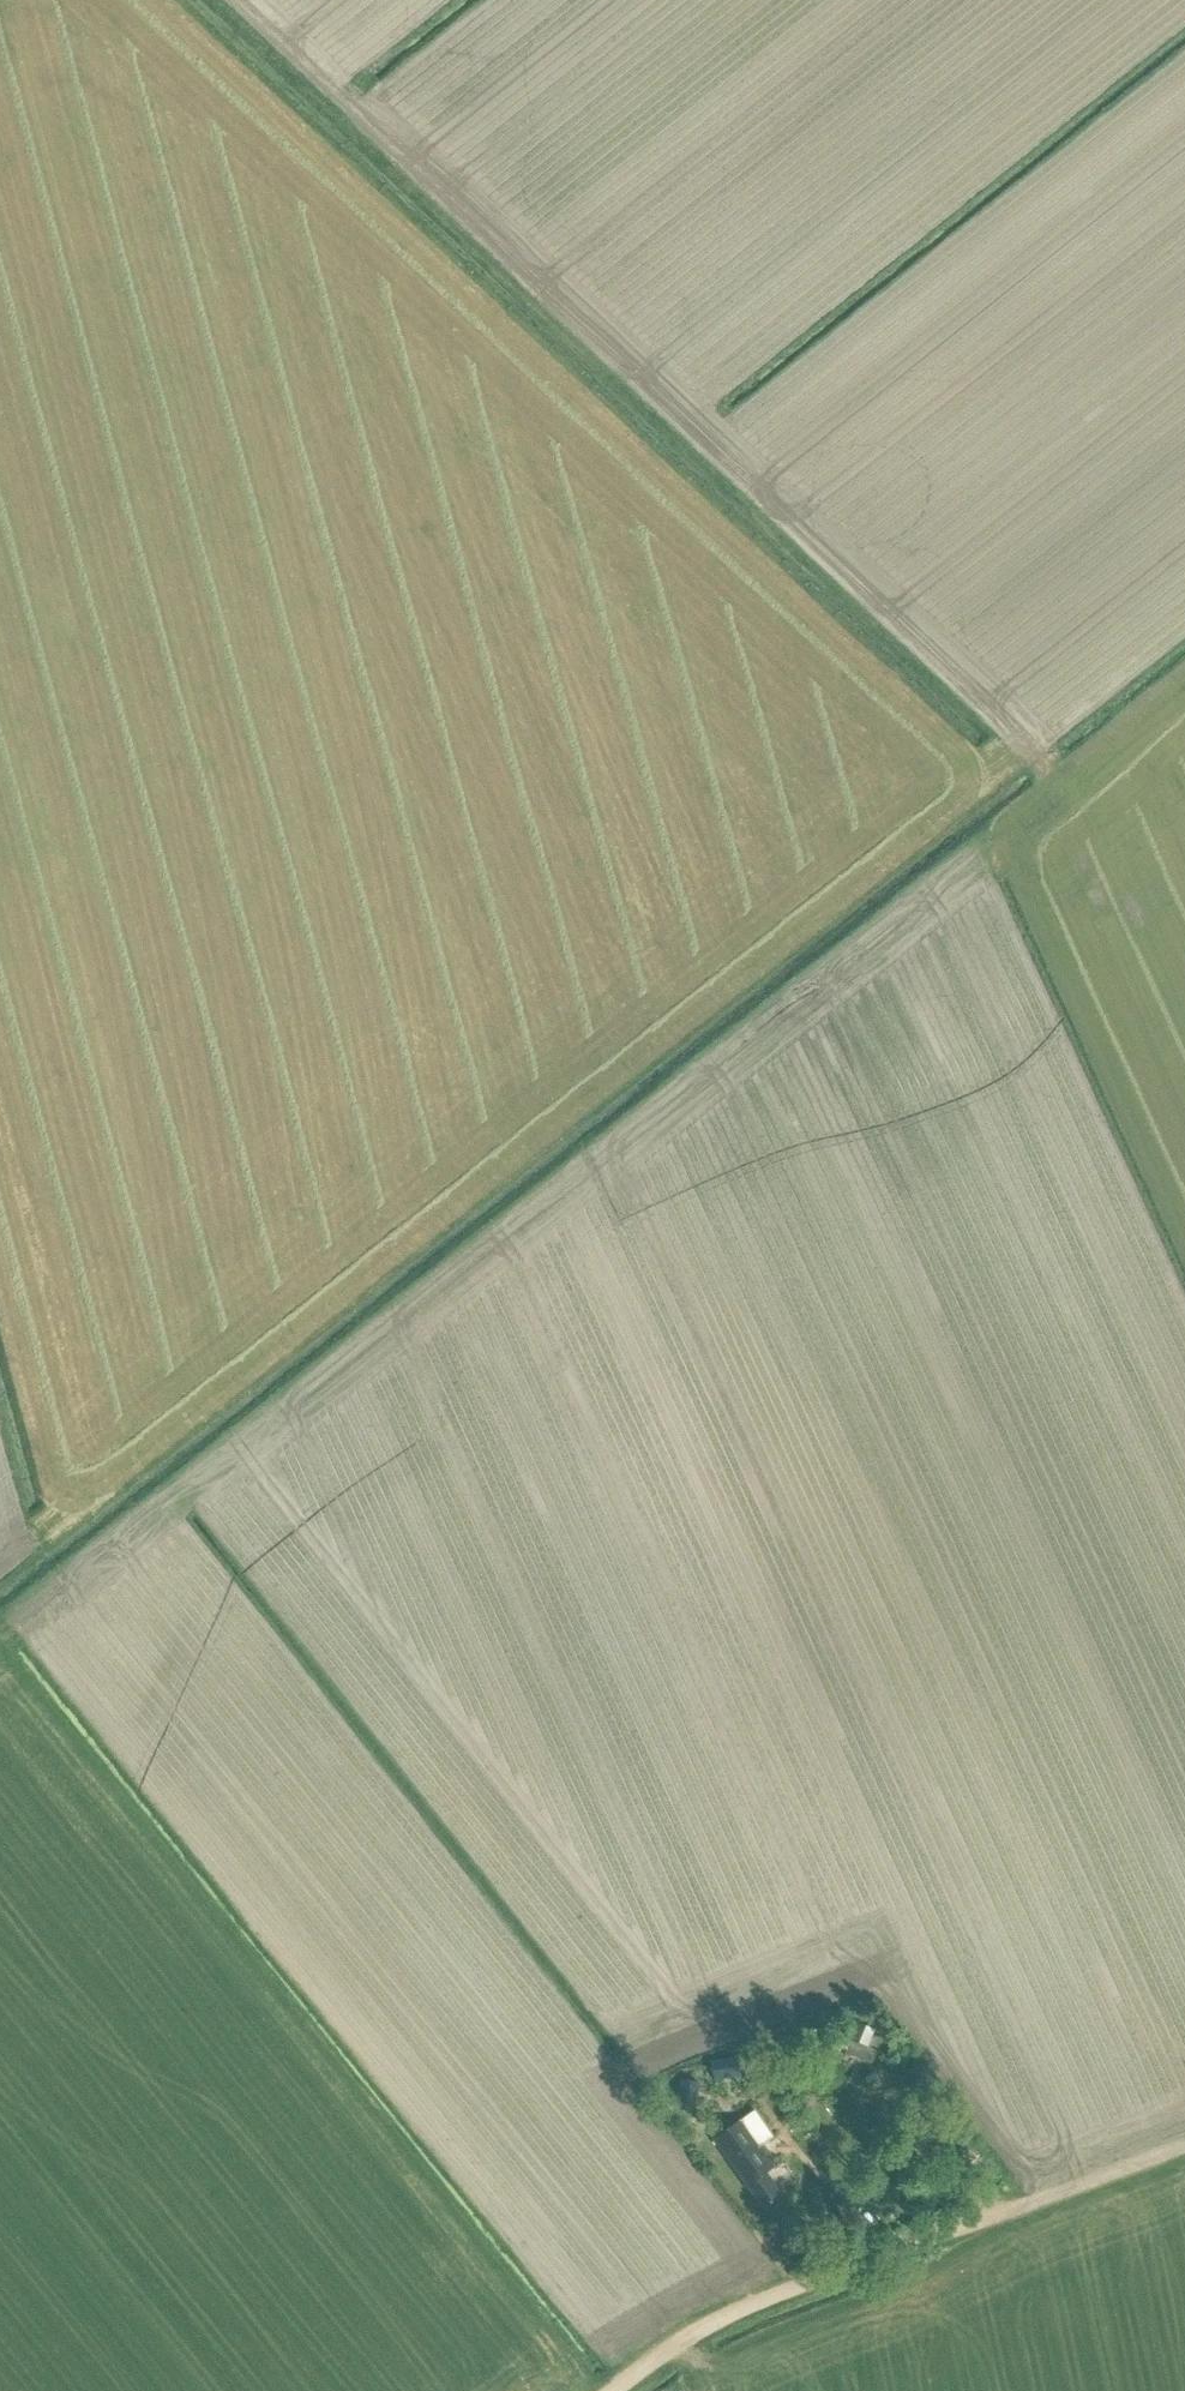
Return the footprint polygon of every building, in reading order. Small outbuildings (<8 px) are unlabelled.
[(737,2053),(709,2059),(714,2079),(741,2073),(737,2053)] [(763,2209),(784,2194),(767,2170),(773,2166),(739,2120),(712,2140),(763,2209)]
